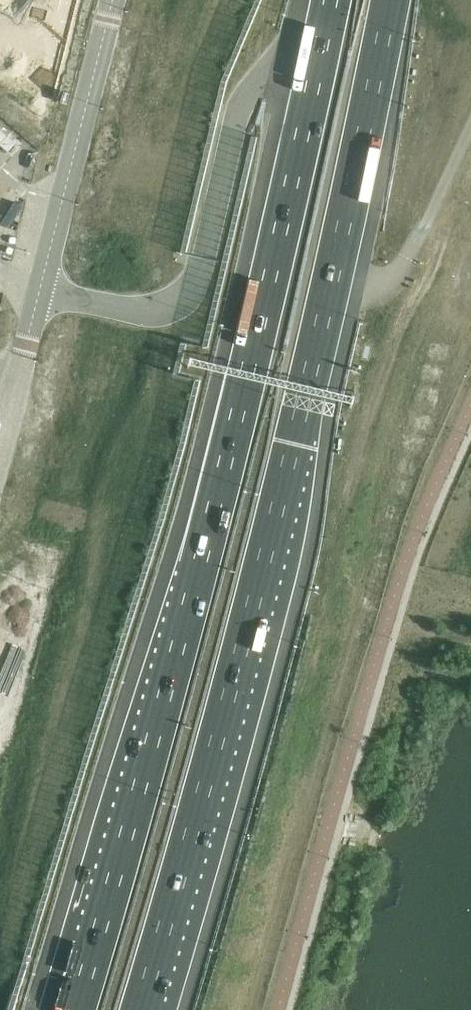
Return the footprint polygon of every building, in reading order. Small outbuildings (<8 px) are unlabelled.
[(0,129),(0,144),(7,150),(15,142),(0,129)]
